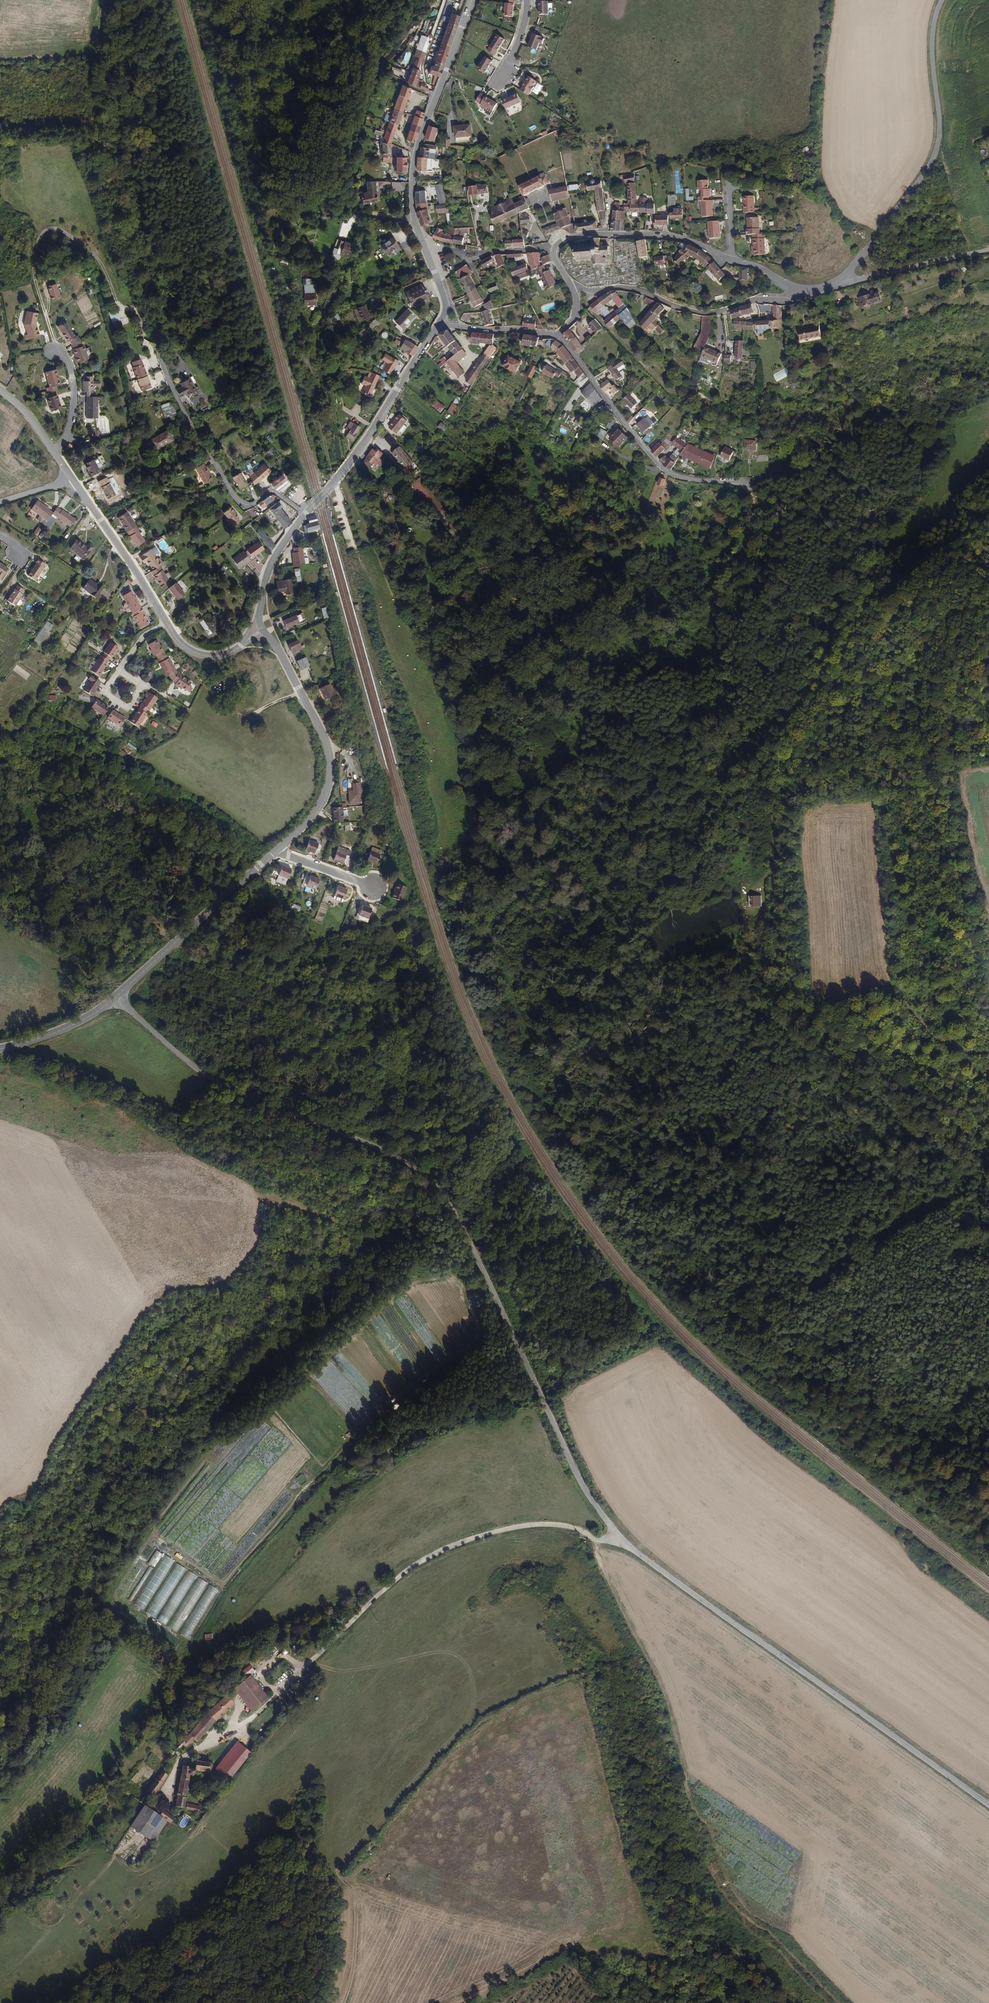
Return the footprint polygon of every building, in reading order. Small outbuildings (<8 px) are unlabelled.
[(547,14),(547,1),(538,1),(538,14),(547,14)] [(513,8),(514,3),(505,3),(504,3),(503,16),(513,16),(513,8)] [(457,26),(460,17),(452,14),(449,23),(457,26)] [(447,45),(450,46),(457,26),(449,23),(441,43),(447,45)] [(535,50),(538,43),(541,44),(543,39),(540,38),(541,37),(533,34),(527,46),(535,50)] [(416,50),(426,53),(430,43),(428,42),(430,38),(422,35),(416,50)] [(497,51),(504,40),(497,35),(487,51),(494,56),(497,51)] [(444,63),(450,46),(447,45),(441,43),(436,61),(444,63)] [(417,57),(416,59),(421,61),(423,62),(426,53),(416,50),(414,56),(417,57)] [(489,65),(491,61),(484,56),(477,69),(485,73),(489,65)] [(416,59),(413,67),(419,69),(421,61),(416,59)] [(444,63),(436,61),(434,66),(432,65),(429,73),(435,75),(439,76),(441,72),(444,63)] [(417,84),(421,70),(419,69),(413,67),(411,73),(408,82),(416,87),(429,92),(429,90),(428,86),(421,84),(421,85),(417,84)] [(530,91),(536,81),(528,75),(523,83),(521,86),(522,86),(519,89),(527,94),(529,91),(530,91)] [(406,106),(412,89),(402,85),(397,99),(395,99),(395,101),(396,101),(396,103),(394,103),(394,104),(395,105),(394,108),(404,112),(406,106)] [(480,94),(476,101),(481,104),(480,106),(486,109),(487,108),(492,111),(497,103),(486,97),(480,94)] [(520,102),(516,94),(502,101),(505,108),(520,102)] [(399,125),(404,112),(394,108),(389,122),(399,125)] [(423,118),(415,115),(413,114),(412,119),(414,119),(413,122),(421,125),(423,118)] [(399,125),(389,122),(386,130),(396,134),(399,125)] [(421,125),(413,122),(410,129),(418,132),(421,125)] [(470,124),(453,126),(455,138),(472,136),(470,124)] [(438,129),(429,125),(424,138),(434,142),(438,129)] [(418,132),(410,129),(409,133),(407,132),(406,135),(408,135),(406,140),(415,143),(418,132)] [(392,144),(396,134),(386,130),(385,133),(375,130),(374,133),(384,136),(382,142),(392,144)] [(392,157),(392,146),(392,144),(382,142),(382,143),(382,144),(379,143),(379,144),(382,145),(382,157),(392,157)] [(429,158),(429,148),(437,149),(437,145),(422,144),(422,148),(421,148),(421,153),(420,153),(420,157),(427,158),(429,158)] [(409,172),(408,157),(392,157),(382,157),(383,163),(392,163),(392,164),(398,165),(398,172),(409,172)] [(426,172),(427,158),(420,157),(417,157),(416,171),(418,171),(426,172)] [(524,194),(549,183),(544,172),(538,175),(539,176),(520,185),(519,186),(522,194),(523,193),(524,194)] [(635,182),(633,173),(622,175),(624,183),(626,183),(635,182)] [(602,188),(601,180),(594,181),(594,180),(592,180),(591,180),(590,182),(586,182),(587,191),(594,190),(597,209),(598,211),(600,211),(605,210),(602,188)] [(706,188),(706,180),(696,180),(697,189),(701,189),(701,196),(697,196),(697,200),(701,200),(707,200),(707,196),(710,196),(709,191),(707,191),(706,188)] [(379,192),(377,193),(376,188),(376,182),(366,181),(368,192),(361,194),(363,205),(381,201),(379,192)] [(405,190),(405,182),(392,182),(392,186),(394,188),(394,191),(405,190)] [(635,182),(626,183),(627,203),(630,203),(637,203),(635,182)] [(488,192),(486,184),(480,185),(480,183),(476,184),(476,185),(468,187),(469,190),(470,196),(478,195),(478,193),(488,192)] [(446,202),(442,184),(440,184),(435,185),(439,203),(446,202)] [(560,199),(569,197),(567,186),(560,187),(555,188),(549,189),(551,198),(560,197),(560,199)] [(426,203),(425,191),(416,191),(415,191),(415,198),(416,204),(426,203)] [(676,205),(676,195),(668,195),(668,205),(676,205)] [(509,205),(514,203),(512,198),(511,196),(505,199),(507,201),(509,205)] [(523,197),(520,196),(519,196),(521,200),(517,201),(514,203),(519,212),(529,208),(527,205),(525,199),(523,197)] [(755,212),(754,196),(743,196),(743,212),(755,212)] [(713,216),(713,203),(711,203),(711,200),(707,200),(701,200),(702,216),(713,216)] [(491,214),(502,209),(509,205),(507,201),(492,207),(491,208),(491,214)] [(433,223),(426,203),(416,204),(417,212),(419,217),(421,221),(422,224),(423,226),(427,225),(433,223)] [(508,217),(511,216),(514,215),(516,214),(518,213),(519,212),(514,203),(509,205),(502,209),(491,214),(491,215),(493,224),(508,217)] [(646,212),(646,203),(640,203),(637,203),(630,203),(630,206),(630,210),(630,212),(646,212)] [(655,214),(655,203),(648,203),(646,203),(646,212),(646,214),(654,214),(655,214)] [(448,213),(447,204),(436,206),(437,214),(439,214),(448,213)] [(620,221),(621,210),(620,210),(619,207),(619,206),(614,206),(613,206),(611,221),(620,221)] [(558,227),(561,228),(571,224),(565,207),(562,208),(563,210),(562,211),(560,210),(557,210),(557,212),(553,214),(557,223),(558,227)] [(682,218),(682,209),(674,209),(674,210),(672,210),(671,212),(670,212),(670,218),(682,218)] [(531,222),(530,216),(528,216),(528,215),(527,215),(527,213),(521,214),(520,214),(519,214),(521,224),(531,222)] [(668,225),(668,215),(657,215),(654,215),(654,218),(654,220),(655,226),(663,225),(668,225)] [(759,234),(759,217),(747,217),(748,229),(748,234),(752,234),(759,234)] [(597,229),(596,223),(596,221),(575,224),(576,232),(597,229)] [(620,231),(620,221),(611,221),(610,230),(620,231)] [(720,238),(719,221),(708,221),(709,238),(720,238)] [(557,223),(543,228),(541,229),(545,234),(556,230),(561,228),(558,227),(557,223)] [(576,232),(575,224),(575,223),(571,224),(561,228),(570,233),(576,232)] [(454,244),(455,237),(448,234),(442,232),(442,231),(443,230),(436,227),(433,234),(433,236),(433,239),(443,242),(454,244)] [(459,237),(459,228),(455,228),(450,227),(448,234),(455,237),(459,237)] [(463,245),(465,233),(466,233),(468,233),(468,228),(459,228),(459,237),(455,237),(454,244),(463,245)] [(523,238),(522,231),(520,231),(520,233),(521,240),(505,240),(506,247),(514,246),(524,245),(523,238)] [(764,254),(763,233),(759,234),(752,234),(753,255),(764,254)] [(393,237),(381,246),(387,255),(400,246),(393,237)] [(603,242),(599,242),(599,238),(592,238),(592,243),(590,243),(589,243),(589,242),(587,242),(587,243),(586,243),(586,242),(583,242),(583,243),(581,243),(581,242),(579,242),(579,243),(577,243),(577,242),(575,242),(575,243),(573,243),(573,246),(575,246),(575,247),(573,247),(573,249),(575,249),(575,251),(573,251),(573,254),(575,254),(575,256),(573,256),(573,259),(575,259),(575,260),(577,260),(577,259),(579,258),(579,261),(581,261),(581,259),(584,259),(584,261),(586,261),(586,259),(588,259),(588,261),(589,261),(589,263),(606,263),(606,258),(603,258),(603,255),(608,255),(608,246),(603,246),(603,242)] [(337,254),(341,256),(345,242),(341,240),(338,249),(337,254)] [(647,256),(645,240),(637,241),(639,257),(647,256)] [(353,244),(345,242),(341,256),(349,258),(353,244)] [(714,262),(708,255),(698,249),(688,244),(685,250),(681,248),(678,252),(679,253),(673,260),(679,265),(685,257),(687,258),(690,255),(699,260),(707,268),(714,262)] [(337,254),(338,249),(334,248),(331,257),(339,260),(341,256),(337,254)] [(530,265),(531,268),(531,271),(534,269),(539,267),(538,262),(536,258),(535,252),(527,253),(527,254),(530,265)] [(501,255),(496,254),(494,255),(497,265),(496,265),(497,268),(505,265),(501,255)] [(551,261),(548,254),(540,258),(541,260),(538,262),(539,267),(543,265),(551,261)] [(665,264),(664,262),(664,261),(664,258),(663,255),(658,256),(653,257),(655,266),(657,265),(663,264),(665,264)] [(494,262),(490,256),(480,262),(484,268),(494,262)] [(721,270),(715,263),(714,262),(707,268),(709,270),(715,276),(719,281),(725,275),(721,270)] [(513,276),(528,270),(526,263),(510,268),(513,276)] [(474,285),(470,278),(468,275),(472,273),(466,264),(455,272),(460,281),(462,284),(464,288),(466,292),(467,294),(476,289),(474,285)] [(556,284),(548,269),(545,271),(543,265),(539,267),(534,269),(537,275),(539,274),(546,289),(556,284)] [(969,271),(966,267),(964,265),(959,268),(964,275),(969,271)] [(747,279),(747,267),(745,267),(739,266),(739,276),(739,279),(741,279),(747,279)] [(530,275),(528,270),(513,276),(514,280),(521,278),(524,277),(530,275)] [(494,291),(498,289),(496,283),(487,286),(489,293),(490,292),(494,291)] [(56,284),(48,286),(52,301),(60,298),(56,284)] [(305,284),(305,293),(317,293),(317,284),(310,284),(305,284)] [(419,305),(428,301),(428,299),(428,296),(428,293),(425,295),(424,293),(423,290),(425,289),(422,285),(421,284),(407,291),(407,298),(408,297),(411,301),(408,304),(412,308),(413,306),(414,307),(419,305)] [(483,302),(476,289),(467,294),(474,307),(483,302)] [(603,306),(612,299),(618,295),(615,290),(611,291),(597,299),(600,303),(603,306)] [(884,301),(880,290),(863,295),(858,297),(861,307),(884,301)] [(317,293),(305,293),(305,306),(317,306),(317,293)] [(618,307),(623,304),(624,303),(618,295),(612,299),(618,307)] [(644,302),(651,308),(653,307),(654,306),(657,302),(646,297),(644,302)] [(603,306),(600,303),(597,299),(589,306),(590,307),(591,309),(595,313),(603,306)] [(495,309),(491,300),(485,303),(486,304),(488,311),(490,310),(495,309)] [(657,316),(664,308),(657,302),(654,306),(653,307),(651,308),(650,310),(657,316)] [(731,319),(753,312),(751,304),(750,303),(728,311),(729,314),(731,319)] [(370,316),(365,305),(357,309),(363,320),(370,316)] [(778,328),(782,328),(781,305),(772,305),(772,310),(772,320),(778,320),(778,328)] [(112,322),(119,319),(115,308),(108,311),(112,322)] [(630,313),(628,310),(627,308),(618,315),(621,319),(629,328),(636,322),(630,313)] [(403,327),(414,316),(407,309),(394,324),(402,332),(405,329),(403,327)] [(392,320),(397,314),(393,310),(387,315),(392,320)] [(492,319),(490,310),(488,311),(484,311),(481,312),(485,326),(493,325),(493,323),(499,321),(498,318),(492,319)] [(644,330),(649,325),(654,319),(657,316),(650,310),(639,322),(642,324),(641,326),(644,330)] [(39,335),(35,323),(37,314),(27,311),(24,324),(28,335),(26,336),(27,340),(39,335)] [(466,321),(472,312),(464,313),(461,318),(466,321)] [(609,328),(621,319),(618,315),(615,312),(603,321),(609,328)] [(704,346),(711,334),(711,316),(704,316),(702,316),(701,332),(694,346),(702,350),(704,346)] [(595,333),(602,327),(599,323),(595,318),(588,324),(589,326),(595,333)] [(654,319),(649,325),(654,330),(655,329),(658,324),(654,319)] [(373,329),(378,324),(375,320),(369,325),(373,329)] [(535,328),(535,321),(523,320),(523,326),(522,327),(535,328)] [(753,329),(753,322),(736,321),(733,320),(734,325),(735,330),(743,330),(753,329)] [(768,328),(768,320),(759,320),(755,320),(755,328),(768,328)] [(778,328),(778,320),(772,320),(768,320),(768,328),(778,328)] [(76,336),(67,323),(62,326),(61,325),(57,327),(67,342),(69,340),(72,345),(80,339),(77,335),(76,336)] [(664,330),(658,324),(655,329),(660,334),(664,330)] [(819,335),(817,324),(797,328),(799,340),(819,335)] [(451,334),(447,329),(437,334),(439,335),(446,346),(454,355),(462,349),(451,334)] [(575,337),(569,329),(561,335),(562,337),(564,338),(567,343),(575,337)] [(493,344),(493,334),(487,334),(472,333),(471,342),(493,344)] [(530,346),(532,336),(523,335),(522,346),(530,347),(530,346)] [(575,351),(582,346),(575,337),(567,343),(574,352),(575,351)] [(89,360),(85,346),(82,347),(80,339),(72,345),(77,363),(89,360)] [(404,350),(407,346),(409,342),(406,339),(400,348),(404,350)] [(556,340),(554,339),(551,339),(550,339),(549,339),(546,344),(550,347),(552,344),(554,342),(555,341),(556,340)] [(556,352),(559,348),(563,345),(556,340),(555,341),(554,342),(552,344),(550,347),(556,352)] [(743,348),(744,341),(735,341),(734,358),(742,358),(742,355),(743,348)] [(418,347),(409,342),(407,346),(416,352),(419,347),(418,347)] [(489,358),(496,348),(492,345),(491,346),(489,345),(483,353),(489,358)] [(573,357),(563,345),(559,348),(556,352),(564,363),(573,357)] [(416,352),(407,346),(404,350),(412,355),(413,356),(416,352)] [(717,363),(721,354),(704,346),(702,350),(700,355),(717,363)] [(456,363),(467,354),(462,349),(454,355),(451,357),(456,363)] [(383,370),(390,374),(399,361),(386,353),(382,359),(387,363),(383,370)] [(483,366),(489,358),(483,353),(477,362),(482,365),(483,366)] [(514,374),(520,362),(508,355),(501,366),(514,374)] [(440,360),(441,362),(437,365),(439,367),(446,362),(447,361),(443,357),(440,360)] [(462,375),(465,373),(461,368),(459,365),(456,363),(451,357),(447,361),(446,362),(451,368),(459,378),(462,375)] [(579,366),(573,357),(564,363),(571,372),(573,370),(579,366)] [(555,374),(559,368),(551,363),(552,362),(545,358),(541,366),(538,370),(541,372),(552,379),(555,374)] [(624,364),(620,358),(608,367),(608,368),(611,372),(613,375),(617,380),(622,377),(617,369),(624,364)] [(134,367),(133,368),(137,379),(141,391),(152,387),(147,376),(141,359),(132,363),(134,367)] [(177,368),(175,361),(168,363),(170,370),(177,368)] [(472,383),(483,366),(482,365),(477,362),(473,367),(472,370),(469,373),(466,378),(464,381),(467,383),(470,385),(472,383)] [(530,378),(536,367),(531,364),(525,376),(530,378)] [(582,375),(584,373),(579,366),(573,370),(579,378),(582,375)] [(559,377),(561,374),(563,371),(559,368),(555,374),(559,377)] [(61,384),(58,375),(59,375),(57,369),(45,372),(50,387),(48,388),(50,392),(57,390),(56,386),(61,384)] [(371,396),(379,375),(372,373),(370,378),(365,376),(362,384),(367,385),(364,393),(371,396)] [(86,391),(86,396),(94,396),(94,386),(94,381),(94,376),(85,377),(85,381),(83,381),(83,391),(86,391)] [(198,391),(192,381),(190,378),(185,381),(181,384),(182,386),(176,390),(181,398),(189,394),(190,395),(198,391)] [(609,388),(612,386),(607,379),(599,385),(605,391),(609,388)] [(602,400),(590,383),(588,384),(586,386),(580,392),(587,399),(593,407),(596,405),(602,400)] [(612,386),(609,388),(613,394),(618,390),(614,384),(612,386)] [(60,392),(50,396),(55,409),(65,405),(60,392)] [(637,403),(628,393),(622,399),(631,408),(637,403)] [(458,405),(462,399),(457,396),(453,402),(458,405)] [(93,397),(87,397),(86,418),(98,418),(98,397),(93,397)] [(446,407),(435,399),(430,405),(441,413),(446,407)] [(457,406),(452,403),(447,411),(452,414),(457,406)] [(361,411),(367,416),(371,412),(365,407),(361,411)] [(565,413),(562,418),(577,425),(579,420),(565,413)] [(401,428),(407,420),(406,420),(401,416),(398,414),(392,423),(389,427),(396,434),(401,428)] [(645,419),(650,426),(653,423),(648,416),(645,419)] [(609,429),(615,419),(612,417),(606,427),(609,429)] [(645,419),(644,418),(636,424),(643,432),(651,426),(650,426),(645,419)] [(360,428),(351,421),(345,429),(349,432),(351,429),(356,433),(360,428)] [(448,429),(441,424),(438,428),(445,433),(448,429)] [(602,440),(606,432),(600,428),(596,436),(602,440)] [(351,440),(356,433),(351,429),(349,432),(346,436),(351,440)] [(628,438),(618,429),(609,439),(618,448),(628,438)] [(169,430),(151,439),(156,449),(175,440),(169,430)] [(393,448),(397,444),(385,433),(376,444),(380,448),(386,442),(393,448)] [(687,444),(677,436),(671,443),(682,451),(687,444)] [(660,441),(665,448),(668,446),(662,439),(660,441)] [(756,441),(748,440),(744,440),(744,450),(747,450),(756,450),(756,441)] [(656,457),(665,448),(659,442),(650,451),(656,457)] [(709,468),(715,455),(688,443),(687,444),(682,451),(679,455),(709,468)] [(412,462),(399,446),(395,449),(391,453),(399,464),(404,469),(412,462)] [(729,460),(734,451),(724,446),(720,455),(729,460)] [(380,458),(383,454),(376,448),(374,450),(373,449),(362,462),(371,469),(374,466),(375,467),(377,464),(380,466),(384,461),(380,458)] [(672,454),(668,458),(671,460),(673,462),(675,463),(678,458),(672,454)] [(671,469),(675,463),(673,462),(671,460),(668,458),(663,463),(666,467),(671,469)] [(93,477),(102,471),(95,460),(87,465),(93,477)] [(204,463),(195,468),(205,484),(214,479),(204,463)] [(258,482),(271,470),(266,464),(255,473),(256,474),(251,477),(255,485),(258,482)] [(258,482),(272,471),(271,470),(258,482)] [(240,472),(233,478),(241,489),(248,483),(240,472)] [(282,484),(287,480),(282,475),(278,478),(276,477),(274,479),(275,481),(271,484),(273,485),(276,489),(278,487),(282,484)] [(662,487),(665,479),(659,477),(656,484),(662,487)] [(99,483),(108,500),(116,495),(107,479),(99,483)] [(282,484),(278,487),(276,489),(278,491),(289,483),(287,480),(282,484)] [(267,481),(260,487),(264,491),(271,486),(267,481)] [(274,499),(277,497),(274,495),(272,495),(270,495),(262,501),(266,505),(267,506),(275,500),(274,499)] [(53,512),(48,509),(49,508),(37,501),(31,510),(40,516),(37,519),(45,524),(52,515),(53,512)] [(287,516),(286,514),(281,509),(283,507),(279,502),(269,509),(279,520),(281,522),(285,528),(292,522),(287,516)] [(230,506),(222,511),(227,517),(235,527),(241,523),(238,521),(239,520),(230,506)] [(74,518),(62,510),(57,507),(53,512),(52,515),(69,526),(74,518)] [(136,526),(129,515),(124,518),(122,516),(119,519),(128,532),(136,526)] [(316,516),(308,518),(309,524),(305,525),(307,534),(319,531),(316,516)] [(145,542),(137,531),(139,530),(136,526),(128,532),(130,536),(129,536),(136,547),(145,542)] [(37,528),(33,534),(37,536),(41,530),(37,528)] [(276,545),(271,539),(265,532),(262,529),(257,533),(271,552),(276,545)] [(92,551),(92,550),(93,548),(95,547),(89,541),(85,545),(78,539),(70,547),(84,560),(92,551)] [(259,542),(248,550),(253,558),(264,550),(259,542)] [(160,553),(159,552),(155,546),(151,549),(156,556),(160,553)] [(304,558),(304,554),(304,552),(303,547),(294,548),(294,553),(292,553),(294,565),(305,564),(304,558)] [(161,562),(156,556),(151,549),(139,557),(144,564),(147,562),(153,571),(159,567),(161,565),(166,562),(168,560),(167,558),(161,562)] [(240,568),(251,560),(244,551),(233,559),(240,568)] [(35,581),(46,564),(38,560),(28,576),(35,581)] [(1,579),(3,575),(4,576),(9,568),(3,564),(3,565),(0,564),(1,563),(0,562),(0,579),(1,579)] [(168,580),(159,567),(153,571),(151,572),(160,586),(168,580)] [(96,599),(104,589),(98,584),(97,586),(89,580),(82,590),(96,599)] [(293,594),(291,580),(277,582),(278,592),(285,591),(285,595),(293,594)] [(186,595),(176,583),(169,589),(178,601),(186,595)] [(15,607),(22,595),(21,594),(23,591),(16,586),(6,601),(15,607)] [(141,608),(132,591),(123,596),(127,603),(130,610),(132,613),(141,608)] [(148,623),(144,616),(142,612),(145,611),(143,608),(141,608),(132,613),(140,627),(148,623)] [(300,623),(297,615),(283,621),(287,629),(300,623)] [(222,627),(213,616),(205,622),(213,634),(222,627)] [(39,646),(54,626),(47,621),(33,641),(39,646)] [(165,655),(157,639),(149,644),(154,655),(156,654),(159,658),(160,657),(165,655)] [(303,649),(301,644),(300,644),(299,640),(288,644),(290,650),(291,649),(293,654),(303,649)] [(115,655),(118,651),(117,650),(118,647),(110,642),(103,652),(104,653),(103,655),(109,660),(113,653),(115,655)] [(99,676),(107,664),(107,663),(109,660),(103,655),(101,654),(90,670),(99,676)] [(175,669),(169,658),(168,657),(166,654),(165,655),(160,657),(161,660),(160,661),(168,676),(169,675),(173,681),(173,680),(177,674),(175,670),(175,669)] [(309,666),(305,658),(298,661),(301,670),(309,666)] [(187,690),(193,681),(183,674),(183,676),(181,674),(179,672),(177,674),(173,680),(177,682),(176,684),(183,689),(184,688),(187,690)] [(93,695),(101,682),(91,675),(88,679),(91,680),(85,689),(93,695)] [(335,694),(330,684),(320,688),(325,699),(335,694)] [(149,710),(158,698),(150,692),(140,707),(146,712),(147,709),(149,710)] [(110,707),(97,699),(91,708),(104,716),(110,707)] [(139,727),(148,713),(146,712),(140,707),(130,721),(139,727)] [(125,718),(113,710),(108,718),(120,726),(125,718)] [(360,802),(359,783),(353,784),(354,791),(349,791),(349,804),(355,804),(354,802),(360,802)] [(343,807),(342,807),(333,808),(334,823),(344,822),(343,807)] [(315,853),(319,843),(309,840),(306,850),(315,853)] [(347,861),(351,851),(339,846),(334,860),(343,863),(344,860),(347,861)] [(376,863),(380,853),(372,850),(368,860),(376,863)] [(288,879),(292,868),(283,865),(279,875),(288,879)] [(316,889),(320,879),(311,875),(307,885),(316,889)] [(402,902),(407,888),(396,883),(390,898),(402,902)] [(344,899),(347,889),(338,886),(335,896),(344,899)] [(761,907),(761,896),(750,896),(750,907),(761,907)] [(369,918),(373,908),(362,904),(358,914),(369,918)] [(140,1555),(147,1558),(153,1547),(147,1543),(140,1555)] [(148,1562),(154,1567),(163,1554),(156,1549),(148,1562)] [(163,1554),(135,1604),(145,1610),(173,1560),(163,1554)] [(171,1619),(196,1575),(186,1570),(186,1569),(175,1563),(147,1613),(152,1616),(154,1612),(159,1614),(157,1619),(163,1622),(166,1617),(171,1619)] [(170,1628),(179,1633),(206,1582),(196,1577),(170,1628)] [(267,1699),(248,1677),(232,1691),(250,1712),(267,1699)] [(250,1712),(232,1691),(228,1695),(246,1716),(250,1712)] [(216,1722),(232,1705),(225,1697),(208,1714),(216,1722)] [(195,1742),(216,1722),(208,1714),(188,1735),(193,1740),(195,1742)] [(185,1748),(193,1740),(188,1735),(180,1743),(185,1748)] [(221,1776),(246,1759),(240,1751),(215,1769),(220,1775),(221,1776)] [(189,1793),(191,1785),(188,1785),(189,1776),(192,1776),(195,1774),(195,1771),(209,1773),(210,1772),(212,1770),(213,1768),(213,1767),(212,1765),(209,1764),(195,1761),(195,1763),(194,1763),(186,1761),(185,1768),(181,1767),(174,1808),(183,1809),(186,1792),(189,1793)] [(153,1796),(161,1784),(161,1783),(166,1776),(161,1772),(147,1791),(153,1796)] [(140,1784),(146,1786),(148,1780),(143,1777),(140,1784)] [(149,1810),(144,1807),(131,1826),(154,1842),(167,1823),(158,1816),(149,1810)] [(172,1818),(162,1811),(158,1816),(167,1823),(169,1824),(172,1818)]
